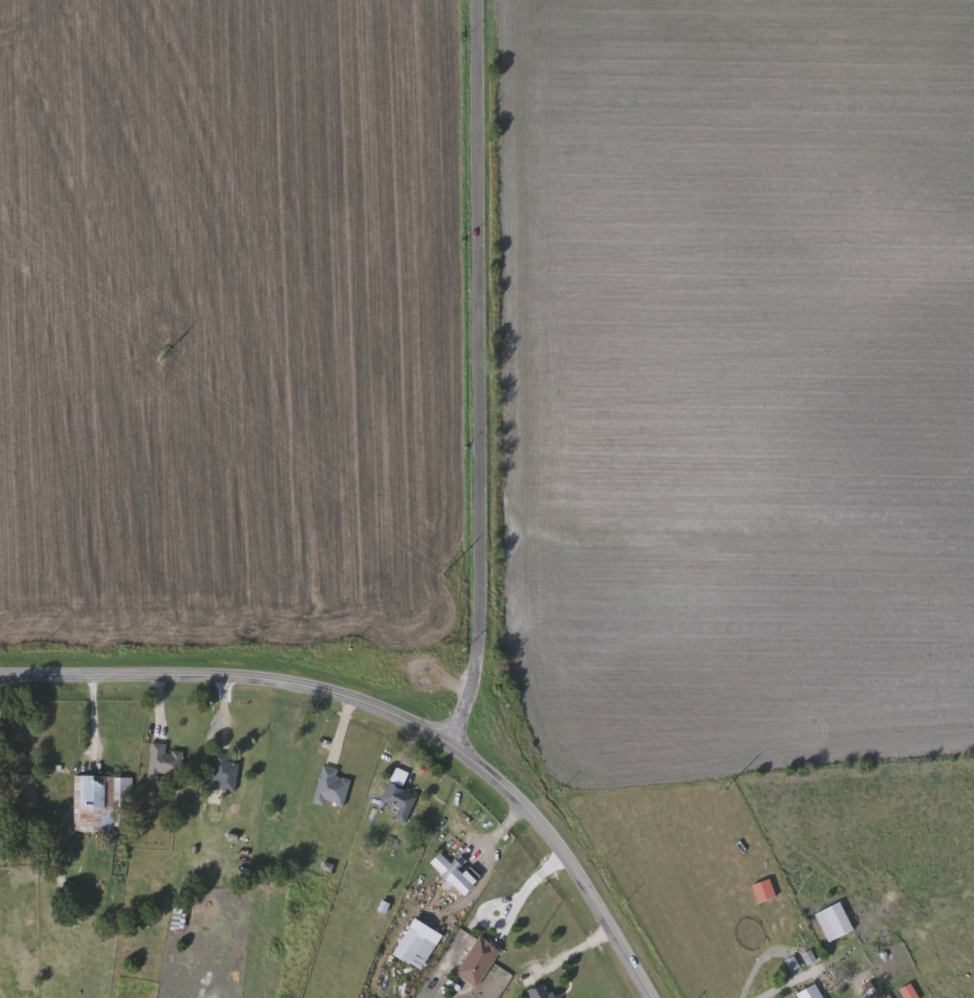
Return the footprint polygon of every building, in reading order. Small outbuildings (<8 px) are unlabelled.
[(185,752),(184,778),(151,777),(152,744),(168,745),(168,751),(185,752)] [(211,788),(216,753),(231,755),(230,763),(240,764),(236,792),(211,788)] [(340,771),(338,777),(352,781),(345,809),(315,802),(324,767),(340,771)] [(75,832),(76,777),(132,778),(131,833),(75,832)] [(396,819),(400,810),(382,801),(391,783),(419,797),(405,824),(396,819)] [(432,863),(442,854),(451,863),(459,855),(475,871),(472,874),(480,882),(466,897),(432,863)] [(830,942),(816,915),(841,902),(855,929),(830,942)] [(395,956),(408,931),(436,946),(423,970),(395,956)] [(552,982),(557,997),(534,997),(531,989),(552,982)] [(816,984),(824,997),(799,997),(797,994),(816,984)]
